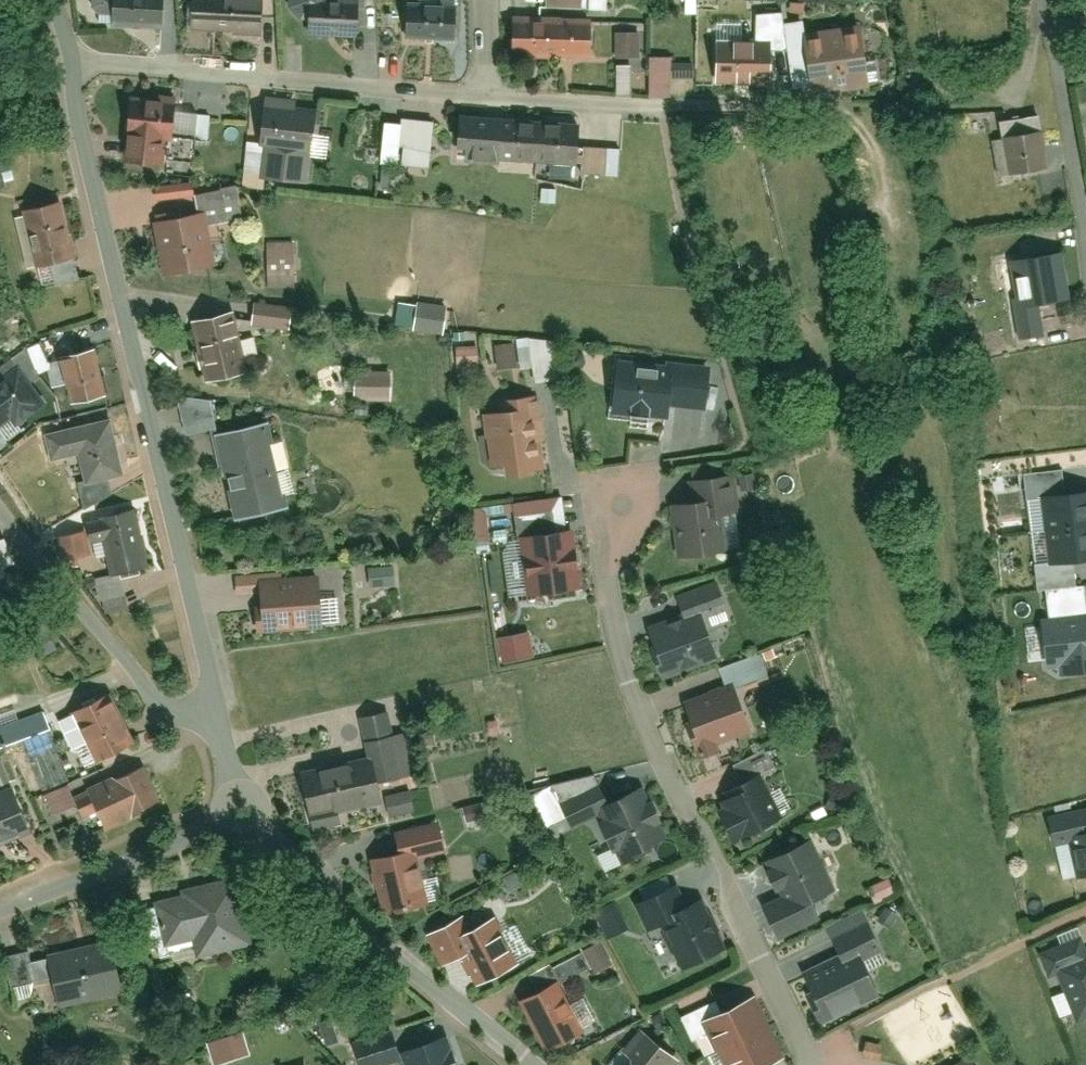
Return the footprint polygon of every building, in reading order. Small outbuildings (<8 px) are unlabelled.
[(105,13),(112,14),(111,23),(161,26),(163,0),(106,0),(105,13)] [(260,5),(192,1),(190,34),(258,37),(260,5)] [(356,15),(309,12),(308,35),(354,38),(356,15)] [(453,20),(406,17),(406,40),(452,42),(453,20)] [(592,28),(512,27),(511,57),(591,58),(592,28)] [(813,97),(869,88),(859,27),(804,36),(813,97)] [(719,37),(716,82),(768,85),(770,40),(719,37)] [(165,113),(127,112),(125,164),(162,166),(165,113)] [(317,122),(264,117),(258,181),(309,187),(317,122)] [(1035,120),(992,127),(1001,179),(1043,171),(1035,120)] [(514,127),(457,122),(454,156),(514,162),(580,163),(579,128),(514,127)] [(58,208),(20,215),(33,272),(70,265),(58,208)] [(199,220),(153,227),(163,279),(209,271),(199,220)] [(1058,260),(1011,265),(1018,312),(1035,311),(1065,307),(1058,260)] [(293,313),(253,307),(251,325),(291,331),(293,313)] [(1035,311),(1018,312),(1022,344),(1038,342),(1035,311)] [(226,321),(194,327),(206,387),(237,381),(226,321)] [(92,360),(61,366),(70,410),(100,404),(92,360)] [(710,367),(667,364),(666,373),(664,406),(707,409),(710,367)] [(666,373),(617,370),(613,418),(663,422),(664,406),(666,373)] [(0,387),(0,435),(39,406),(17,376),(0,387)] [(389,376),(358,377),(359,400),(390,400),(389,376)] [(498,416),(484,417),(488,470),(500,470),(501,483),(535,481),(530,403),(497,405),(498,416)] [(106,425),(43,439),(49,464),(78,457),(86,487),(120,480),(106,425)] [(262,431),(213,442),(232,525),(281,514),(262,431)] [(692,508),(672,511),(678,560),(724,555),(718,513),(734,511),(730,481),(689,486),(692,508)] [(1042,498),(1050,562),(1085,557),(1085,493),(1042,498)] [(133,516),(95,524),(106,580),(144,573),(133,516)] [(567,537),(523,543),(532,604),(576,596),(567,537)] [(314,586),(260,588),(262,633),(316,631),(314,586)] [(1040,619),(1046,667),(1060,665),(1061,671),(1085,668),(1085,614),(1040,619)] [(699,622),(646,643),(664,684),(715,663),(699,622)] [(731,694),(685,713),(701,750),(747,731),(731,694)] [(60,718),(74,748),(90,741),(98,758),(132,742),(108,695),(60,718)] [(42,713),(0,726),(0,748),(48,735),(42,713)] [(389,722),(365,726),(378,788),(417,781),(409,736),(392,740),(389,722)] [(159,801),(143,766),(89,791),(106,826),(159,801)] [(365,770),(301,787),(313,827),(376,809),(365,770)] [(753,789),(718,804),(737,847),(771,831),(753,789)] [(608,815),(599,791),(562,808),(572,832),(597,820),(608,815)] [(12,794),(0,798),(0,847),(30,836),(12,794)] [(409,799),(388,802),(391,817),(412,814),(409,799)] [(608,815),(597,820),(619,872),(662,853),(641,801),(608,815)] [(1073,846),(1084,890),(1085,889),(1085,811),(1048,822),(1056,849),(1073,846)] [(439,834),(396,840),(400,863),(443,857),(439,834)] [(830,897),(806,848),(769,866),(793,914),(830,897)] [(400,863),(371,866),(380,919),(423,913),(415,861),(400,863)] [(251,951),(239,886),(156,901),(166,948),(195,943),(199,960),(251,951)] [(702,906),(659,925),(682,972),(723,954),(702,906)] [(510,972),(489,927),(469,936),(465,926),(435,937),(450,970),(466,965),(476,985),(510,972)] [(1047,954),(1072,1025),(1085,1020),(1085,939),(1047,954)] [(117,995),(108,948),(48,961),(58,1008),(117,995)] [(858,960),(803,985),(822,1027),(876,1002),(858,960)] [(556,993),(520,1007),(542,1056),(579,1042),(556,993)] [(705,1025),(721,1064),(774,1064),(753,1008),(705,1025)] [(674,1063),(638,1035),(617,1064),(673,1064),(674,1063)] [(400,1053),(403,1064),(451,1064),(443,1041),(400,1053)]
